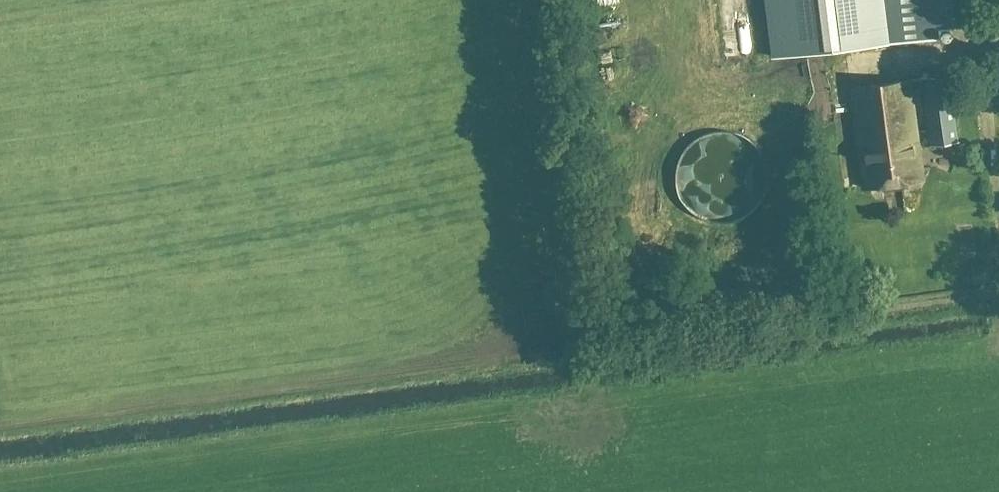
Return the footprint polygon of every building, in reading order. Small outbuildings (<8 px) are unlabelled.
[(776,58),(939,39),(938,30),(969,27),(966,0),(769,0),(776,58)] [(920,79),(929,146),(957,142),(953,114),(948,75),(920,79)] [(850,88),(863,187),(923,179),(910,80),(850,88)]
